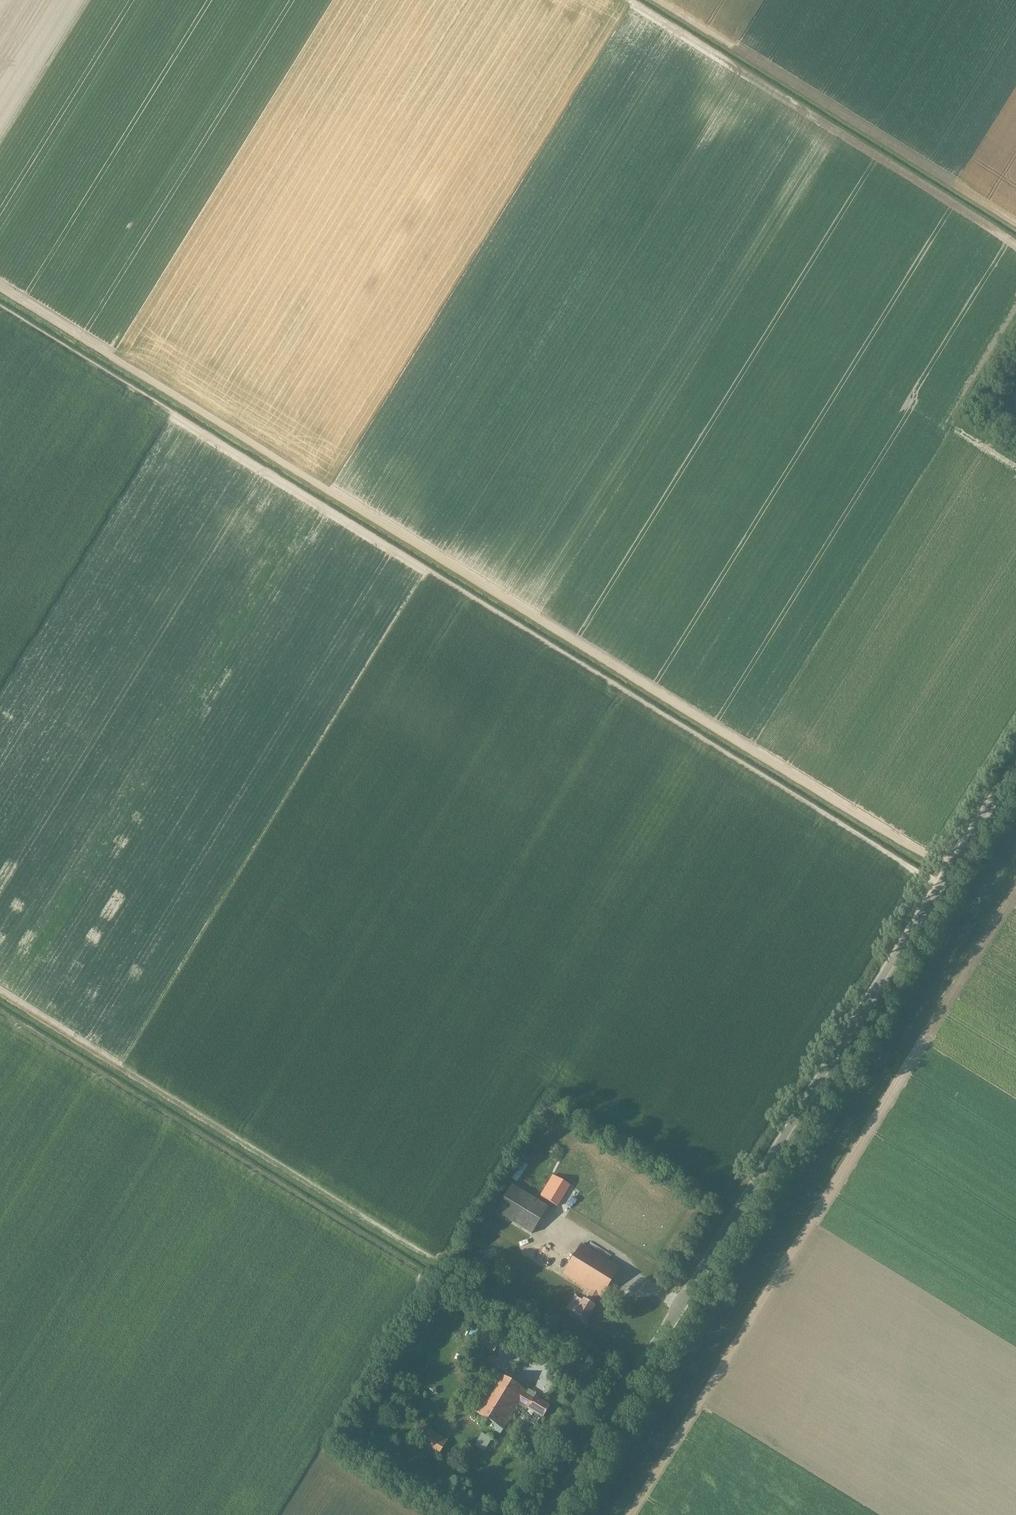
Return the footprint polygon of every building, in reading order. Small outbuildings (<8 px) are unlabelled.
[(1006,397),(1015,403),(1015,380),(1006,397)] [(558,1207),(571,1185),(552,1174),(539,1196),(558,1207)] [(531,1234),(547,1207),(511,1185),(494,1211),(531,1234)] [(619,1267),(581,1244),(562,1274),(590,1291),(585,1300),(583,1299),(574,1314),(585,1321),(594,1305),(592,1304),(597,1296),(600,1297),(619,1267)] [(542,1417),(549,1406),(534,1396),(532,1398),(524,1393),(526,1390),(495,1372),(472,1410),(502,1428),(519,1401),(528,1406),(527,1408),(542,1417)] [(472,1414),(469,1418),(475,1423),(479,1418),(472,1414)] [(436,1459),(447,1440),(425,1427),(414,1445),(436,1459)]
